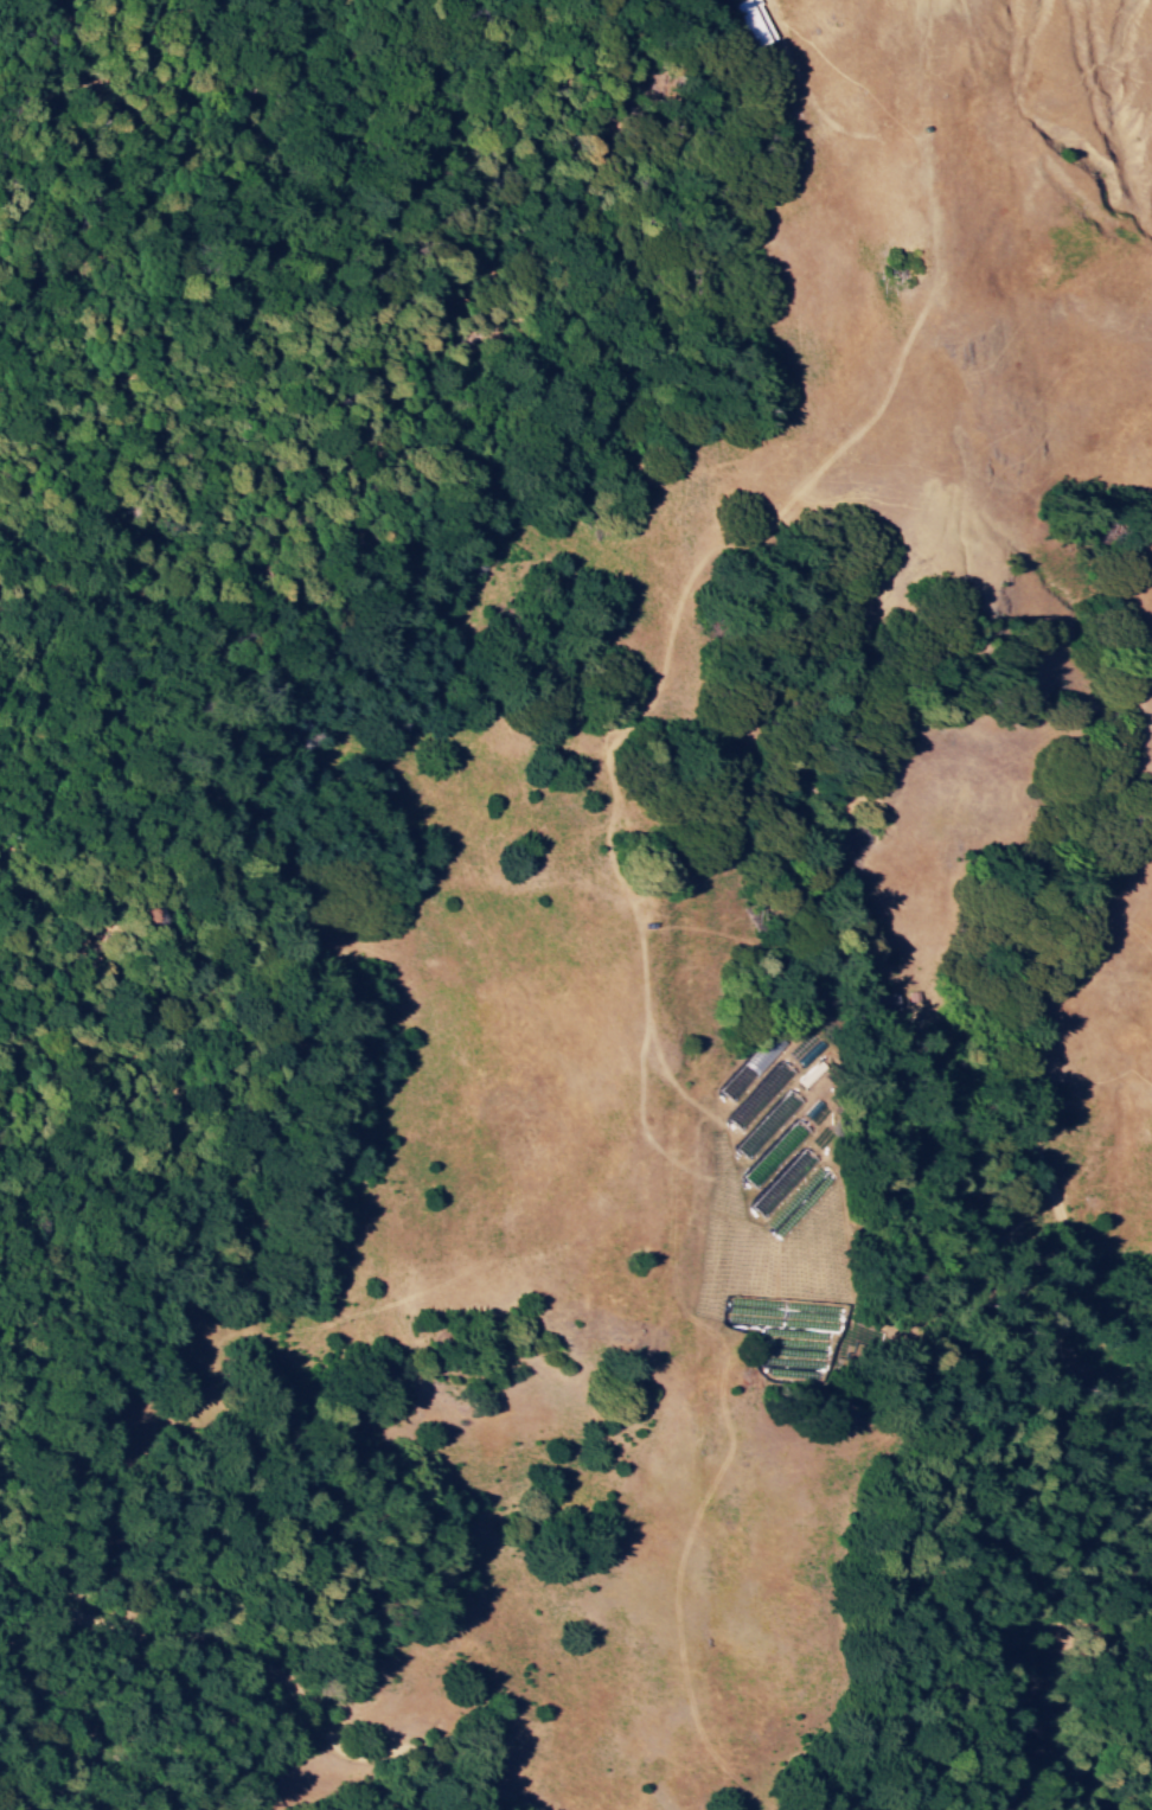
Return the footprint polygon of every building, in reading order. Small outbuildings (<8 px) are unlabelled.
[(731,1100),(781,1052),(770,1041),(719,1089),(731,1100)] [(796,1072),(783,1060),(728,1119),(740,1131),(796,1072)] [(735,1147),(748,1160),(803,1101),(790,1089),(735,1147)] [(811,1131),(798,1118),(742,1176),(755,1189),(811,1131)] [(750,1205),(763,1217),(818,1159),(805,1147),(750,1205)]
